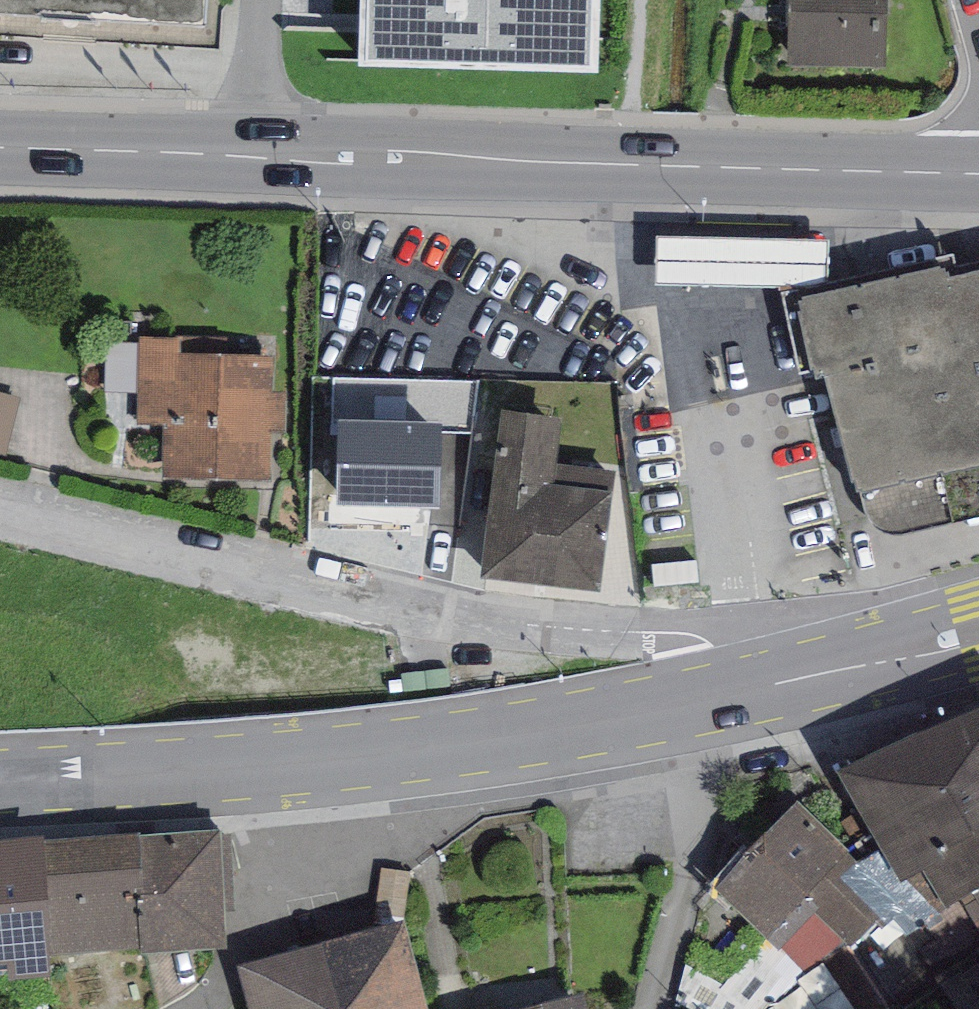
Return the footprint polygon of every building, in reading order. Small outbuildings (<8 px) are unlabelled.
[(206,0),(0,0),(0,12),(205,26),(206,0)] [(358,68),(598,74),(600,0),(360,0),(358,68)] [(788,67),(886,69),(888,0),(790,0),(788,67)] [(656,237),(656,286),(828,286),(830,241),(656,237)] [(854,493),(978,466),(978,271),(950,277),(947,265),(794,299),(813,381),(825,380),(854,493)] [(164,424),(163,477),(269,478),(270,432),(285,432),(286,392),(274,392),(275,354),(178,353),(178,339),(139,339),(139,424),(164,424)] [(16,447),(26,380),(0,376),(0,444),(16,447)] [(502,410),(481,578),(602,593),(617,471),(558,463),(564,417),(502,410)] [(440,508),(442,422),(339,419),(337,505),(440,508)] [(837,771),(901,881),(921,872),(944,911),(978,890),(978,709),(837,771)] [(893,902),(799,801),(716,889),(778,953),(783,947),(808,975),(844,938),(853,946),(893,902)] [(141,954),(226,950),(219,831),(141,836),(144,896),(137,897),(140,949),(141,954)] [(0,841),(0,966),(5,966),(7,980),(50,976),(48,957),(43,900),(48,900),(43,841),(42,836),(0,841)] [(144,896),(141,836),(43,841),(48,900),(43,900),(48,957),(140,949),(137,897),(144,896)] [(410,910),(415,869),(389,866),(385,908),(410,910)] [(249,1008),(429,1008),(403,921),(238,969),(249,1008)] [(583,994),(528,1008),(587,1008),(583,994)]
